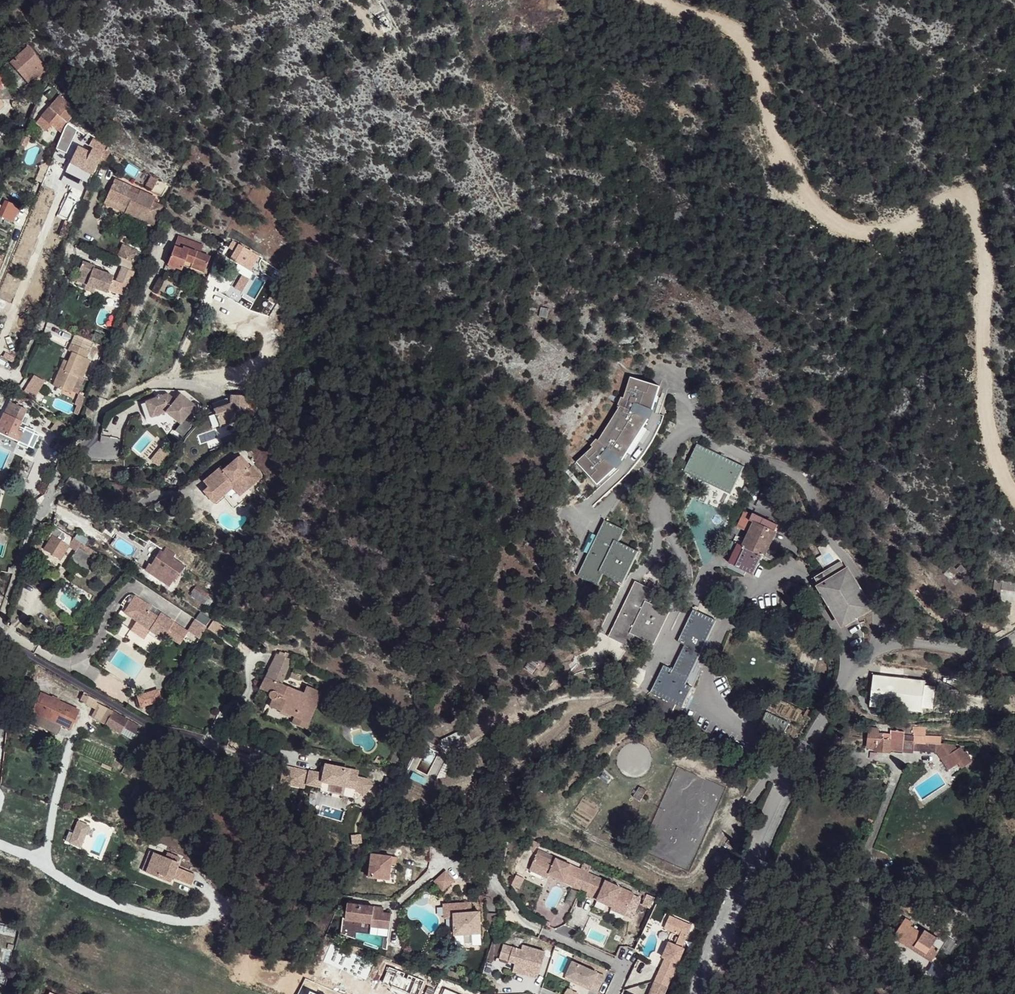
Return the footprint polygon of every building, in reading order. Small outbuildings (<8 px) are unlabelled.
[(10,63),(29,84),(38,76),(35,73),(38,71),(36,68),(42,62),(28,46),(10,63)] [(47,68),(42,62),(36,68),(38,71),(35,73),(38,76),(47,68)] [(0,87),(0,99),(9,95),(4,84),(0,87)] [(53,103),(36,122),(47,131),(52,125),(63,133),(64,133),(65,128),(69,123),(72,117),(71,116),(63,110),(69,102),(51,88),(44,96),(53,103)] [(73,136),(79,139),(83,135),(76,129),(73,136)] [(60,142),(70,146),(73,136),(64,133),(63,133),(60,142)] [(25,136),(21,145),(26,147),(30,138),(25,136)] [(80,141),(87,147),(89,141),(84,136),(80,141)] [(92,147),(102,152),(105,145),(90,139),(89,141),(87,147),(91,148),(92,147)] [(57,149),(67,153),(70,146),(60,142),(57,149)] [(65,172),(89,182),(97,165),(102,152),(92,147),(91,148),(90,151),(78,146),(65,172)] [(130,207),(128,212),(157,226),(166,206),(157,202),(158,198),(142,191),(140,195),(132,192),(133,187),(118,180),(109,198),(130,207)] [(132,192),(140,195),(142,191),(133,187),(132,192)] [(92,191),(86,189),(85,193),(83,198),(83,199),(88,201),(92,191)] [(109,198),(107,203),(128,212),(130,207),(109,198)] [(0,210),(0,216),(13,222),(20,207),(4,200),(0,210)] [(213,233),(205,228),(202,231),(211,237),(213,233)] [(237,237),(234,242),(259,255),(261,252),(237,237)] [(180,238),(167,265),(181,271),(183,268),(185,262),(206,272),(210,261),(201,256),(204,248),(180,238)] [(253,256),(257,259),(259,255),(234,242),(233,245),(239,248),(235,253),(250,262),(253,256)] [(123,244),(118,256),(134,263),(139,252),(123,244)] [(84,260),(77,279),(97,288),(108,292),(115,276),(104,271),(103,272),(94,268),(95,265),(84,260)] [(190,269),(204,275),(206,272),(185,262),(183,268),(190,271),(190,269)] [(97,288),(77,279),(75,284),(95,292),(97,288)] [(120,283),(116,293),(122,295),(126,285),(120,283)] [(549,308),(541,306),(539,316),(547,318),(549,308)] [(90,350),(72,343),(69,350),(74,352),(70,361),(66,370),(62,369),(55,386),(73,393),(79,377),(84,378),(91,359),(87,357),(90,350)] [(24,365),(15,377),(25,384),(34,372),(24,365)] [(581,466),(601,489),(616,477),(624,467),(648,428),(653,416),(660,393),(631,384),(626,404),(623,403),(620,412),(622,413),(602,445),(600,444),(594,451),(597,453),(581,466)] [(27,397),(13,386),(8,394),(18,399),(20,396),(25,400),(27,397)] [(196,402),(182,390),(176,395),(168,388),(153,396),(150,393),(148,395),(142,399),(150,415),(164,408),(168,405),(182,417),(196,402)] [(230,400),(214,404),(218,421),(250,414),(245,391),(229,395),(230,400)] [(150,415),(142,399),(139,400),(148,417),(150,415)] [(18,440),(23,432),(17,429),(26,409),(10,402),(1,422),(0,421),(0,432),(1,432),(18,440)] [(164,408),(179,421),(182,417),(168,405),(164,408)] [(92,418),(83,414),(78,425),(88,429),(92,418)] [(67,427),(53,417),(49,423),(63,433),(67,427)] [(164,440),(150,463),(157,464),(162,458),(170,444),(164,440)] [(743,470),(696,446),(684,475),(730,498),(743,470)] [(240,456),(237,458),(247,470),(250,468),(240,456)] [(194,494),(203,505),(230,485),(228,483),(231,480),(240,492),(247,487),(249,490),(262,479),(252,466),(250,468),(247,470),(237,458),(222,470),(220,467),(202,482),(204,485),(194,494)] [(249,490),(247,487),(240,492),(231,480),(228,483),(230,485),(203,505),(206,509),(223,495),(234,508),(246,497),(243,494),(249,490)] [(744,512),(741,519),(749,523),(752,516),(744,512)] [(752,516),(749,523),(741,519),(737,527),(749,533),(744,544),(734,539),(730,547),(735,549),(729,563),(735,566),(735,568),(752,576),(762,555),(764,556),(776,525),(753,514),(752,516)] [(627,533),(607,523),(582,578),(600,589),(606,576),(627,586),(641,555),(621,545),(627,533)] [(49,536),(51,537),(53,535),(56,531),(71,541),(74,537),(56,525),(49,536)] [(43,549),(59,560),(69,546),(68,545),(71,541),(56,531),(53,535),(51,537),(43,549)] [(34,544),(39,547),(43,541),(39,537),(34,544)] [(91,549),(74,537),(71,541),(68,545),(69,546),(75,550),(70,560),(86,571),(98,554),(91,549)] [(39,547),(34,544),(32,553),(38,557),(43,550),(39,547)] [(164,553),(161,551),(151,566),(149,565),(145,570),(154,576),(151,580),(164,588),(166,584),(171,587),(185,567),(174,559),(176,555),(167,549),(164,553)] [(841,561),(810,579),(840,627),(873,608),(841,561)] [(957,570),(961,575),(965,571),(961,567),(957,570)] [(945,577),(956,588),(964,578),(961,575),(957,570),(953,568),(945,577)] [(992,598),(1000,596),(1001,589),(1002,580),(994,579),(992,598)] [(658,593),(638,583),(613,638),(632,648),(638,637),(656,646),(671,614),(653,605),(658,593)] [(195,589),(200,593),(199,595),(209,602),(212,596),(197,586),(195,589)] [(150,606),(134,594),(122,613),(134,621),(131,625),(145,635),(148,630),(163,640),(166,635),(180,645),(188,631),(175,622),(160,612),(157,616),(148,610),(150,606)] [(1000,596),(992,598),(998,622),(1007,620),(1000,596)] [(717,621),(695,610),(679,642),(686,647),(675,669),(666,664),(653,692),(665,697),(659,710),(672,717),(678,704),(685,707),(694,687),(688,684),(717,621)] [(195,619),(188,631),(199,638),(202,631),(205,626),(198,621),(195,619)] [(77,622),(72,627),(76,631),(81,626),(77,622)] [(129,629),(143,638),(145,635),(131,625),(129,629)] [(258,688),(268,692),(267,694),(268,697),(270,699),(267,706),(292,716),(289,722),(305,729),(321,693),(305,686),(302,692),(281,683),(291,661),(274,653),(258,688)] [(292,672),(290,678),(299,681),(302,676),(292,672)] [(868,707),(921,711),(921,707),(922,685),(923,681),(870,677),(868,707)] [(932,685),(922,685),(921,707),(930,708),(932,685)] [(157,689),(138,695),(141,705),(160,700),(157,689)] [(61,724),(71,728),(79,710),(41,692),(33,710),(61,724)] [(105,725),(110,715),(113,711),(114,710),(97,701),(97,700),(87,695),(84,701),(99,709),(94,718),(105,725)] [(788,720),(766,709),(758,728),(780,739),(788,720)] [(28,720),(57,733),(61,724),(33,710),(28,720)] [(105,725),(120,734),(124,727),(128,721),(113,711),(110,715),(105,725)] [(128,721),(124,727),(135,734),(139,727),(128,721)] [(219,735),(228,740),(234,729),(225,724),(219,735)] [(868,747),(875,747),(875,750),(889,751),(890,747),(899,747),(899,749),(917,750),(917,741),(912,740),(913,731),(903,730),(903,734),(879,732),(879,728),(869,727),(868,747)] [(459,728),(439,738),(442,744),(463,734),(461,728),(459,728)] [(917,741),(917,750),(928,751),(929,742),(917,741)] [(955,744),(929,742),(928,751),(936,752),(949,770),(951,768),(944,757),(958,748),(955,744)] [(958,748),(944,757),(951,768),(961,762),(964,767),(972,761),(966,751),(964,751),(961,746),(958,748)] [(149,796),(150,790),(136,784),(132,794),(143,798),(149,796)] [(640,786),(634,797),(640,801),(647,790),(640,786)] [(88,826),(77,821),(68,841),(80,846),(88,826)] [(536,852),(534,856),(551,864),(553,860),(536,852)] [(157,876),(160,877),(170,858),(166,856),(157,876)] [(551,864),(534,856),(526,872),(544,880),(546,876),(548,872),(552,874),(550,878),(577,890),(577,889),(584,874),(553,860),(551,864)] [(170,858),(160,877),(172,883),(173,880),(186,886),(186,884),(204,893),(209,883),(191,874),(195,865),(183,859),(181,863),(170,858)] [(365,882),(384,885),(386,872),(391,872),(392,864),(367,861),(365,882)] [(544,880),(526,872),(525,875),(543,883),(544,880)] [(577,889),(584,892),(591,877),(584,874),(577,889)] [(440,877),(428,887),(437,896),(448,886),(440,877)] [(630,895),(591,877),(584,892),(596,898),(594,901),(602,904),(603,901),(609,903),(607,907),(622,913),(624,908),(628,898),(630,895)] [(173,880),(172,883),(184,889),(186,886),(173,880)] [(650,900),(642,896),(637,906),(645,910),(650,900)] [(631,911),(636,901),(628,898),(624,908),(631,911)] [(469,902),(442,904),(442,919),(453,918),(454,935),(480,933),(478,912),(470,912),(469,902)] [(376,908),(346,905),(343,921),(340,920),(339,935),(362,943),(361,946),(375,951),(376,948),(385,952),(389,915),(381,914),(375,913),(376,908)] [(622,913),(607,907),(606,910),(620,917),(622,913)] [(486,927),(495,928),(497,913),(489,912),(486,927)] [(685,949),(682,948),(691,926),(670,917),(665,928),(678,934),(674,943),(669,940),(662,956),(665,958),(648,993),(664,993),(685,949)] [(903,920),(889,940),(904,949),(906,945),(930,961),(936,952),(933,950),(938,943),(941,944),(945,936),(934,929),(929,937),(922,932),(919,935),(908,928),(910,924),(903,920)] [(513,971),(536,978),(544,953),(527,947),(524,946),(522,951),(504,945),(499,958),(515,963),(513,971)] [(906,945),(904,949),(928,965),(930,961),(906,945)] [(571,963),(565,977),(589,988),(588,991),(595,993),(596,993),(603,977),(571,963)] [(591,964),(589,967),(609,976),(610,972),(591,964)] [(589,988),(565,977),(563,980),(588,991),(589,988)] [(40,985),(29,982),(26,993),(38,993),(40,985)]
